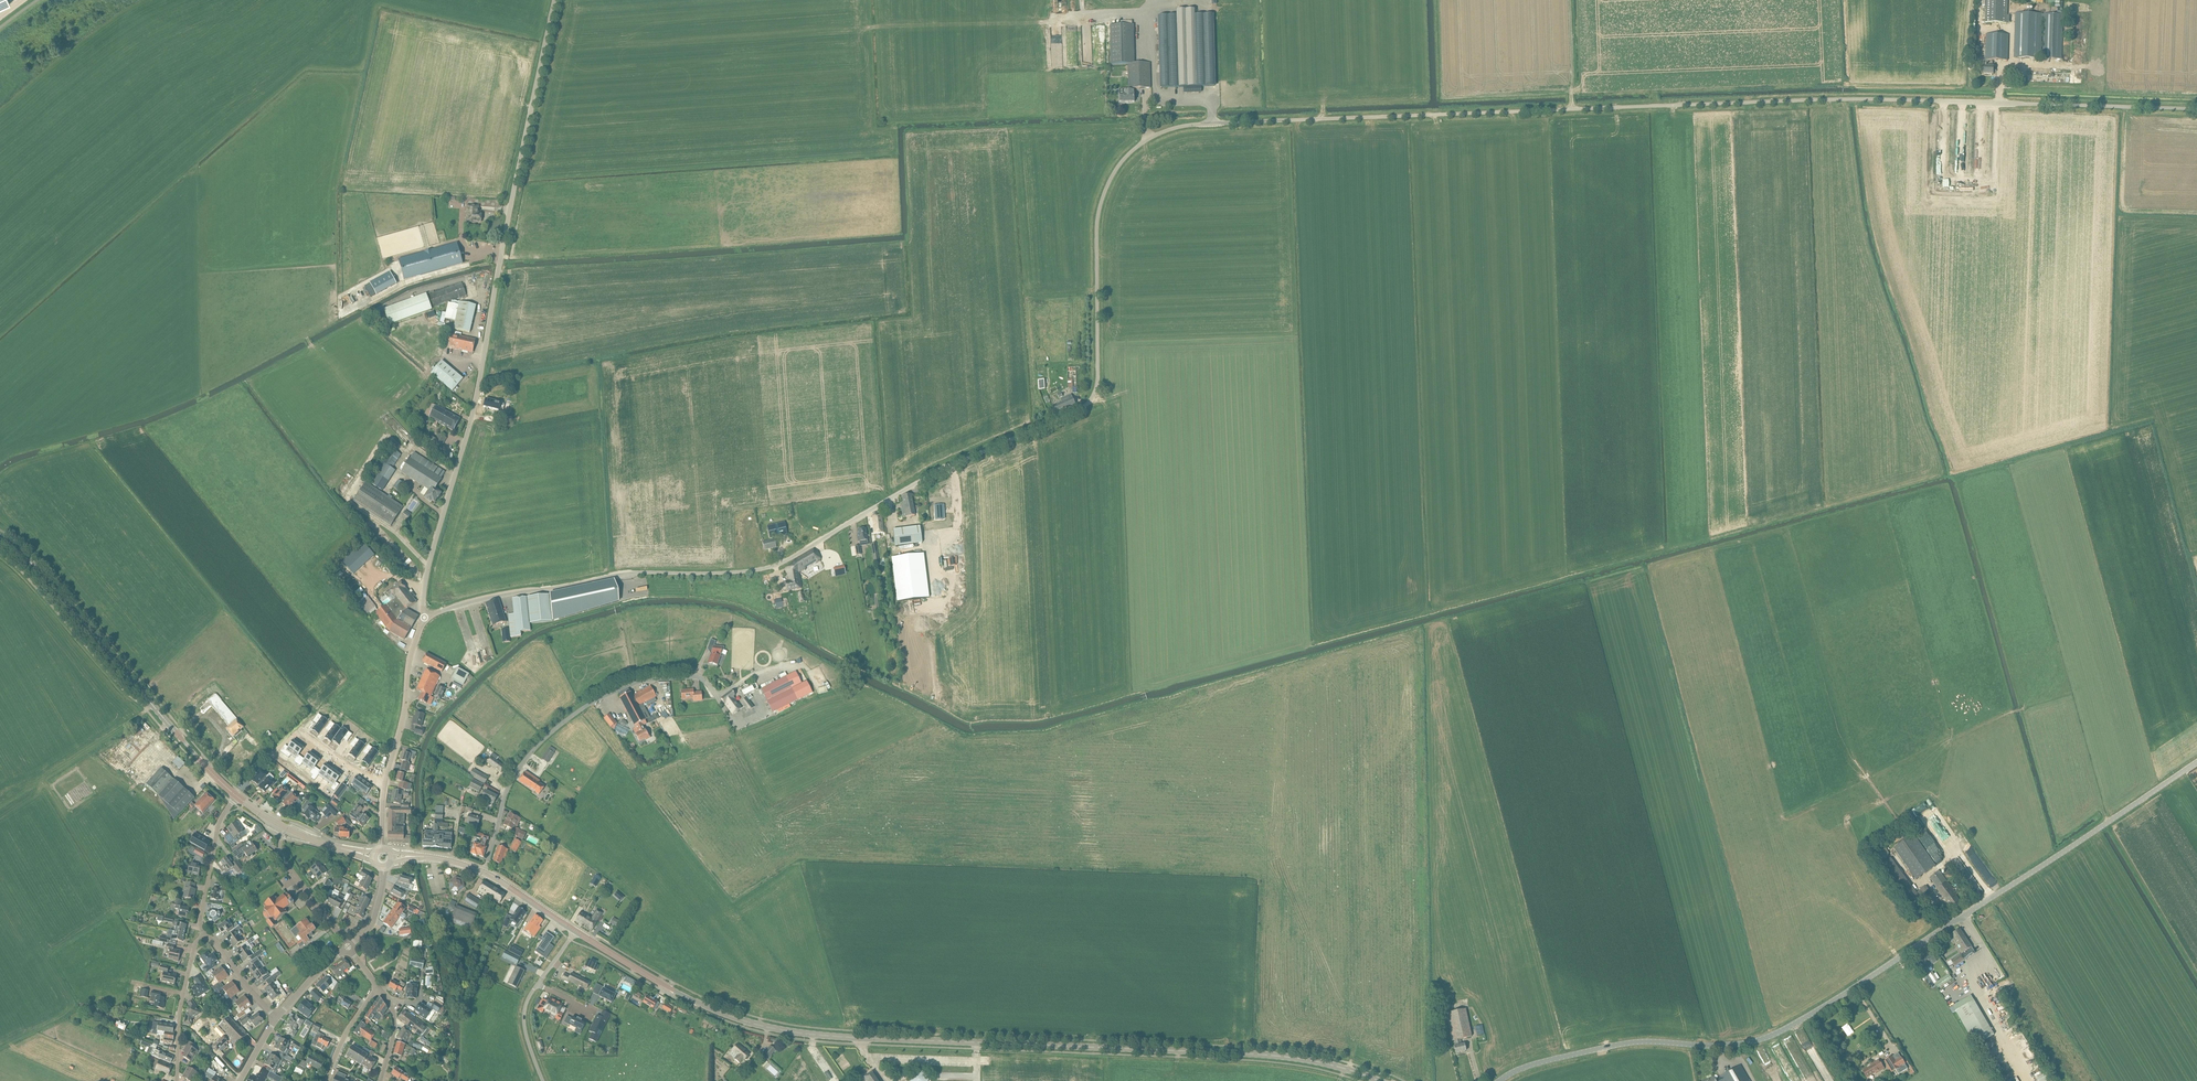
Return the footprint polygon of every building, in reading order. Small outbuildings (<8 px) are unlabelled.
[(1985,23),(2007,24),(2008,0),(1986,0),(1985,23)] [(1177,16),(1159,16),(1161,88),(1184,87),(1184,92),(1201,92),(1201,86),(1215,86),(1212,14),(1195,15),(1195,9),(1177,10),(1177,16)] [(2042,58),(2044,14),(2016,13),(2014,57),(2042,58)] [(2063,14),(2044,14),(2042,58),(2061,59),(2063,14)] [(1110,25),(1111,64),(1128,64),(1135,64),(1133,24),(1110,25)] [(2008,60),(2008,55),(2008,35),(1986,34),(1985,66),(1984,66),(1984,74),(1993,74),(1994,66),(1992,66),(1993,60),(2008,60)] [(1128,64),(1129,88),(1134,88),(1150,88),(1150,82),(1150,63),(1147,64),(1135,64),(1128,64)] [(1129,88),(1124,88),(1124,94),(1120,94),(1120,101),(1124,101),(1124,102),(1135,102),(1134,94),(1134,88),(1129,88)] [(467,222),(470,222),(475,222),(475,221),(481,222),(481,214),(478,214),(478,206),(468,206),(468,209),(467,222)] [(452,246),(401,265),(406,279),(457,261),(463,259),(457,244),(452,246)] [(370,283),(376,295),(396,284),(390,272),(370,283)] [(466,295),(462,282),(428,295),(433,307),(466,295)] [(432,310),(426,295),(384,311),(390,326),(432,310)] [(454,301),(452,301),(451,304),(449,303),(446,313),(442,312),(440,322),(444,323),(445,318),(455,321),(453,329),(469,333),(476,306),(454,301)] [(384,312),(379,313),(384,327),(389,325),(384,312)] [(476,340),(470,339),(451,334),(448,347),(473,353),(476,340)] [(434,370),(431,374),(452,392),(463,379),(442,361),(436,368),(434,370)] [(1068,387),(1073,387),(1073,393),(1077,393),(1076,367),(1068,367),(1068,387)] [(1053,406),(1054,408),(1056,413),(1075,405),(1071,395),(1061,399),(1063,402),(1053,406)] [(486,400),(484,407),(501,411),(502,408),(501,408),(501,407),(500,407),(500,403),(486,400)] [(460,419),(455,417),(431,404),(425,416),(453,431),(460,419)] [(440,449),(446,438),(439,434),(437,439),(432,436),(428,443),(440,449)] [(391,449),(382,463),(392,469),(401,455),(391,449)] [(410,459),(441,479),(445,472),(414,452),(410,459)] [(402,472),(425,487),(427,484),(435,489),(441,479),(410,459),(402,472)] [(395,471),(392,469),(382,463),(369,483),(382,491),(395,471)] [(403,484),(398,480),(392,488),(397,491),(403,484)] [(366,482),(353,501),(391,526),(403,507),(366,482)] [(427,484),(425,487),(421,494),(424,496),(423,497),(428,500),(430,502),(431,500),(434,502),(435,502),(441,494),(440,493),(440,492),(435,489),(427,484)] [(915,515),(912,500),(911,494),(902,496),(903,502),(900,503),(903,518),(915,515)] [(935,519),(944,519),(943,505),(935,506),(935,519)] [(874,534),(875,534),(883,533),(881,516),(872,517),(874,534)] [(785,522),(767,526),(770,538),(788,534),(785,522)] [(920,527),(893,530),(896,547),(922,543),(920,527)] [(867,540),(866,534),(865,528),(857,530),(858,537),(857,537),(858,542),(867,540)] [(777,547),(775,542),(775,539),(762,542),(764,550),(777,547)] [(354,574),(374,555),(363,543),(343,562),(354,574)] [(799,573),(822,559),(818,552),(814,554),(813,550),(814,550),(813,549),(797,559),(797,560),(799,573)] [(895,575),(922,572),(920,558),(894,561),(895,575)] [(843,560),(832,562),(834,571),(845,569),(843,560)] [(387,563),(384,565),(385,566),(390,571),(392,569),(387,563)] [(797,565),(795,566),(786,568),(788,581),(785,582),(787,591),(801,588),(799,573),(797,565)] [(925,601),(922,572),(895,575),(899,604),(925,601)] [(550,595),(549,595),(552,621),(618,602),(613,580),(559,591),(559,592),(551,595),(550,595)] [(405,611),(406,610),(416,602),(400,581),(386,592),(389,596),(392,593),(396,598),(405,611)] [(549,595),(527,597),(530,623),(552,621),(549,595)] [(516,632),(520,632),(530,631),(530,623),(527,597),(512,598),(515,620),(516,632)] [(386,606),(396,620),(411,628),(418,616),(406,610),(405,611),(396,598),(386,606)] [(506,622),(500,605),(499,600),(486,604),(487,609),(493,626),(506,622)] [(404,640),(411,628),(396,620),(386,606),(376,613),(390,631),(404,640)] [(521,636),(520,632),(516,632),(515,620),(509,621),(510,634),(511,637),(521,636)] [(502,630),(503,643),(510,642),(509,629),(502,630)] [(717,665),(723,650),(714,646),(716,642),(711,640),(707,649),(708,649),(712,651),(709,659),(707,663),(707,664),(707,663),(712,664),(717,665)] [(446,664),(431,656),(426,653),(422,661),(442,672),(446,664)] [(457,668),(451,678),(457,682),(463,684),(464,685),(465,682),(467,679),(469,675),(469,674),(457,668)] [(431,696),(440,676),(426,670),(417,690),(422,692),(418,700),(427,704),(430,696),(431,696)] [(796,672),(786,676),(797,700),(800,699),(813,693),(807,681),(801,683),(796,672)] [(762,688),(761,689),(763,693),(773,713),(776,711),(779,709),(797,700),(786,676),(772,684),(762,688)] [(439,685),(434,697),(440,699),(445,688),(439,685)] [(635,726),(645,721),(646,721),(638,706),(656,696),(651,686),(632,696),(630,692),(620,697),(635,726)] [(701,692),(693,693),(693,689),(681,690),(682,699),(693,698),(694,701),(702,700),(701,692)] [(733,696),(735,695),(732,691),(721,699),(725,704),(733,714),(742,708),(733,696)] [(211,697),(207,701),(208,702),(215,710),(229,726),(226,729),(233,737),(235,735),(237,733),(244,727),(215,694),(211,697)] [(746,697),(740,702),(748,712),(754,707),(746,697)] [(425,714),(422,713),(416,712),(414,720),(413,719),(412,724),(421,727),(425,714)] [(315,725),(312,729),(319,734),(328,722),(318,715),(314,720),(317,723),(315,725)] [(609,715),(604,719),(611,727),(614,730),(617,724),(616,723),(609,715)] [(645,721),(635,726),(639,733),(636,735),(639,741),(645,739),(646,740),(651,738),(649,733),(647,734),(643,725),(647,723),(645,721)] [(330,731),(325,737),(332,741),(333,740),(340,730),(341,729),(331,722),(327,728),(330,731)] [(340,730),(333,740),(339,744),(344,738),(347,741),(352,735),(342,728),(341,729),(340,730)] [(354,747),(349,754),(356,758),(363,748),(365,746),(355,738),(351,744),(353,746),(354,747)] [(285,745),(281,751),(284,754),(286,751),(291,755),(294,751),(299,744),(294,741),(289,747),(285,745)] [(294,751),(291,755),(296,758),(294,761),(297,763),(299,760),(302,757),(299,755),(304,748),(299,744),(294,751)] [(368,754),(363,760),(370,765),(379,753),(368,745),(366,749),(364,751),(368,754)] [(548,763),(556,751),(550,747),(542,759),(548,763)] [(417,751),(411,750),(407,749),(406,753),(404,752),(403,756),(402,756),(401,759),(402,760),(404,761),(403,766),(402,766),(401,769),(408,771),(410,763),(408,762),(409,758),(413,759),(414,756),(415,756),(417,751)] [(299,760),(297,763),(300,765),(302,763),(307,766),(310,763),(315,756),(310,752),(305,759),(302,757),(299,760)] [(499,757),(494,754),(493,753),(490,756),(492,757),(488,762),(501,772),(505,767),(496,760),(499,757)] [(310,763),(307,766),(312,770),(310,773),(313,775),(315,772),(318,769),(315,766),(320,760),(315,756),(310,763)] [(177,757),(172,763),(180,770),(185,764),(177,757)] [(315,772),(313,775),(316,777),(318,775),(324,778),(326,775),(331,768),(326,764),(321,771),(318,769),(315,772)] [(326,775),(324,778),(328,782),(331,778),(336,771),(331,768),(326,775)] [(470,776),(472,777),(473,777),(477,780),(481,773),(474,769),(470,776)] [(284,770),(279,775),(282,779),(287,773),(284,770)] [(258,784),(260,786),(264,782),(262,781),(266,777),(260,771),(251,780),(254,783),(254,782),(258,785),(258,784)] [(331,778),(328,782),(333,785),(331,788),(334,790),(336,788),(339,784),(336,782),(341,775),(336,771),(331,778)] [(539,781),(530,774),(525,771),(519,781),(539,795),(544,787),(538,783),(539,781)] [(396,772),(395,777),(397,777),(396,780),(400,781),(398,788),(404,790),(407,790),(409,791),(410,791),(411,787),(412,784),(409,783),(402,782),(404,774),(398,772),(398,773),(396,772)] [(357,776),(352,783),(359,789),(367,794),(372,787),(366,782),(365,782),(364,781),(363,781),(357,776)] [(267,778),(266,777),(262,781),(264,782),(260,786),(259,787),(261,790),(262,789),(265,792),(274,784),(268,778),(267,778)] [(181,815),(188,806),(194,798),(174,779),(159,796),(181,815)] [(473,779),(469,787),(479,792),(483,784),(473,779)] [(308,787),(301,782),(298,785),(305,790),(308,787)] [(342,783),(333,795),(338,799),(347,787),(342,783)] [(277,799),(280,802),(290,791),(288,792),(283,787),(282,786),(272,797),(276,800),(277,799)] [(402,791),(399,791),(394,790),(393,793),(394,793),(392,802),(400,804),(402,791)] [(290,791),(280,802),(282,800),(284,802),(283,804),(286,807),(287,805),(291,808),(292,807),(293,807),(294,805),(294,804),(299,799),(293,794),(293,793),(292,793),(290,791)] [(494,803),(497,797),(489,793),(485,792),(480,800),(484,802),(484,801),(492,805),(491,806),(492,806),(493,803),(494,803)] [(206,793),(199,801),(195,806),(203,813),(214,800),(206,793)] [(358,820),(356,823),(362,827),(369,818),(363,814),(361,817),(357,815),(363,808),(357,804),(350,815),(355,818),(358,820)] [(304,805),(302,809),(305,811),(302,814),(305,816),(306,817),(307,818),(308,818),(309,818),(310,817),(311,818),(313,819),(316,822),(320,817),(322,818),(325,815),(325,816),(330,811),(326,806),(320,811),(321,812),(320,814),(315,810),(309,805),(307,807),(304,805)] [(1921,807),(1915,811),(1920,818),(1917,820),(1924,831),(1929,828),(1935,837),(1937,836),(1943,844),(1949,840),(1928,806),(1922,809),(1921,807)] [(473,809),(468,808),(466,807),(463,817),(468,819),(467,823),(472,825),(473,823),(478,824),(477,826),(480,818),(478,818),(478,817),(477,817),(471,815),(473,809)] [(388,839),(388,843),(392,843),(392,842),(392,839),(403,840),(403,843),(403,844),(410,844),(410,838),(410,836),(404,836),(404,822),(404,814),(405,814),(411,814),(411,809),(404,809),(397,809),(395,809),(389,809),(389,817),(388,839)] [(521,819),(515,816),(510,813),(507,820),(506,819),(504,824),(512,829),(514,825),(517,827),(521,819)] [(342,817),(346,822),(350,826),(352,824),(344,816),(342,817)] [(339,826),(346,822),(342,817),(336,821),(339,826)] [(423,841),(423,846),(432,847),(433,842),(434,842),(435,836),(436,836),(437,832),(437,827),(438,824),(438,823),(442,823),(442,820),(435,820),(435,824),(433,824),(433,831),(431,831),(425,831),(424,841),(423,841)] [(243,832),(236,823),(228,829),(232,835),(229,837),(230,839),(227,841),(232,848),(236,846),(235,844),(246,836),(243,832)] [(349,838),(350,830),(344,830),(344,828),(335,828),(335,832),(340,833),(339,837),(349,838)] [(528,835),(521,831),(516,828),(513,834),(525,841),(528,835)] [(452,833),(437,832),(436,836),(435,836),(434,842),(433,842),(432,847),(451,849),(452,837),(452,833)] [(473,848),(471,854),(476,855),(483,857),(486,847),(488,841),(490,837),(484,835),(474,832),(473,836),(481,839),(479,845),(474,844),(473,848)] [(210,842),(195,833),(190,842),(200,848),(205,851),(210,842)] [(1916,880),(1936,866),(1914,835),(1894,848),(1916,880)] [(515,839),(510,849),(515,852),(521,842),(515,839)] [(243,845),(236,850),(239,853),(236,855),(239,860),(243,857),(243,855),(245,853),(249,859),(253,856),(252,854),(257,850),(252,843),(245,848),(243,845)] [(1874,848),(1872,855),(1875,861),(1881,862),(1887,859),(1889,853),(1886,847),(1880,845),(1874,848)] [(499,846),(493,862),(501,864),(503,858),(505,859),(508,849),(499,846)] [(1968,881),(1973,877),(1957,856),(1950,861),(1965,881),(1967,880),(1968,881)] [(229,857),(218,865),(222,871),(223,871),(224,870),(226,872),(233,867),(237,873),(243,868),(234,857),(237,861),(234,863),(229,857)] [(197,863),(191,862),(190,862),(188,873),(199,875),(200,868),(196,867),(197,863)] [(323,868),(319,863),(311,869),(318,879),(327,872),(324,867),(323,868)] [(340,870),(336,879),(339,880),(342,882),(344,879),(341,878),(344,872),(340,870)] [(358,879),(370,885),(371,882),(370,882),(372,879),(371,878),(372,875),(362,870),(359,875),(360,875),(358,879)] [(1956,896),(1957,895),(1939,871),(1930,878),(1938,888),(1937,889),(1952,909),(1961,902),(1956,896)] [(595,875),(590,883),(595,886),(600,878),(595,875)] [(396,885),(406,889),(409,890),(412,878),(406,877),(405,878),(400,877),(399,882),(398,882),(397,885),(396,885)] [(464,887),(462,880),(463,880),(463,879),(462,880),(456,878),(456,877),(455,877),(456,878),(451,882),(450,882),(452,889),(451,889),(451,890),(452,889),(458,891),(458,892),(459,892),(459,891),(464,887)] [(368,888),(370,885),(358,879),(357,882),(360,884),(358,887),(366,891),(368,888)] [(499,903),(502,899),(505,894),(484,881),(481,886),(478,892),(491,900),(492,898),(499,903)] [(195,884),(190,883),(187,882),(184,897),(191,899),(193,899),(195,889),(194,889),(195,884)] [(406,889),(396,885),(395,888),(394,888),(391,893),(401,898),(406,889)] [(216,889),(212,889),(210,899),(220,901),(222,900),(222,898),(221,896),(219,896),(220,890),(225,891),(226,888),(216,886),(216,889)] [(349,896),(350,894),(351,892),(349,890),(347,894),(347,893),(345,897),(339,894),(338,898),(337,897),(333,906),(336,907),(339,908),(344,899),(346,901),(349,896)] [(333,906),(337,897),(339,894),(336,893),(335,896),(332,895),(328,902),(331,904),(330,905),(333,906)] [(291,906),(293,904),(294,904),(292,901),(293,901),(287,894),(284,896),(283,895),(278,899),(275,896),(263,905),(266,908),(264,910),(265,911),(264,913),(263,915),(265,918),(269,918),(270,918),(271,919),(267,921),(272,928),(276,925),(273,921),(275,920),(275,921),(287,912),(284,909),(290,905),(291,906)] [(469,894),(464,901),(476,909),(481,902),(469,894)] [(359,902),(367,906),(369,903),(368,903),(370,900),(362,896),(359,902)] [(181,906),(182,900),(174,898),(171,908),(175,909),(174,911),(174,912),(174,913),(175,914),(175,915),(176,916),(177,916),(178,916),(181,917),(181,918),(183,917),(187,918),(189,908),(181,906)] [(456,902),(451,900),(450,904),(449,904),(448,908),(450,911),(454,910),(455,907),(455,906),(456,902)] [(412,901),(410,905),(423,912),(424,911),(422,907),(412,901)] [(354,906),(356,907),(364,911),(365,909),(366,909),(367,906),(359,902),(359,903),(356,902),(354,906)] [(398,902),(392,911),(400,917),(403,919),(405,918),(406,917),(406,915),(402,913),(406,908),(398,902)] [(222,906),(213,904),(212,908),(210,910),(209,909),(208,911),(207,913),(208,913),(207,916),(209,918),(208,919),(209,920),(212,921),(212,920),(215,921),(219,918),(220,915),(220,916),(220,913),(219,911),(219,912),(217,909),(222,906)] [(452,917),(471,925),(473,925),(477,914),(456,905),(452,917)] [(365,912),(364,911),(356,907),(356,908),(357,908),(355,914),(363,918),(364,915),(365,912)] [(507,914),(502,926),(504,926),(507,928),(510,925),(512,921),(513,921),(515,922),(515,923),(516,923),(519,919),(520,919),(520,920),(521,920),(521,919),(526,913),(525,912),(524,912),(523,911),(523,910),(522,910),(518,907),(515,913),(514,913),(515,913),(514,914),(513,915),(513,914),(513,915),(512,917),(511,918),(510,917),(511,916),(507,914)] [(592,917),(588,915),(582,925),(591,931),(602,915),(599,913),(600,911),(597,909),(592,917)] [(392,911),(383,922),(391,928),(395,923),(400,917),(392,911)] [(575,921),(582,925),(588,915),(582,911),(575,921)] [(539,926),(543,921),(535,915),(532,920),(524,930),(525,931),(533,936),(534,937),(541,927),(539,926)] [(614,917),(610,923),(618,927),(621,922),(614,917)] [(219,926),(217,927),(220,931),(221,930),(223,932),(226,930),(228,933),(234,929),(232,925),(233,925),(229,919),(222,924),(219,926)] [(301,940),(297,943),(300,947),(309,940),(308,939),(313,935),(312,933),(316,930),(312,925),(311,926),(306,919),(296,927),(291,931),(296,937),(298,936),(301,940)] [(175,931),(185,933),(186,925),(175,923),(174,926),(176,927),(175,931)] [(230,943),(240,936),(242,934),(239,930),(241,928),(239,925),(232,930),(234,933),(227,938),(230,943)] [(1972,947),(1963,934),(1960,929),(1952,934),(1955,939),(1953,940),(1956,945),(1962,954),(1972,947)] [(185,933),(175,931),(169,930),(167,938),(161,936),(160,939),(155,938),(155,940),(159,941),(168,943),(169,938),(177,940),(183,941),(185,933)] [(544,939),(538,947),(544,951),(542,954),(546,958),(554,947),(550,944),(555,937),(547,931),(542,938),(544,939)] [(508,932),(503,943),(507,945),(512,934),(508,932)] [(243,940),(240,936),(230,943),(233,947),(243,940)] [(240,957),(250,950),(253,948),(250,944),(257,939),(255,936),(247,942),(249,944),(241,949),(237,952),(240,957)] [(173,960),(178,962),(181,951),(174,949),(174,946),(168,944),(166,950),(170,951),(168,959),(173,960)] [(517,955),(520,949),(512,945),(509,951),(517,955)] [(253,955),(250,950),(240,957),(244,962),(248,958),(253,955)] [(502,957),(517,965),(517,964),(519,959),(520,959),(520,958),(505,951),(506,952),(503,957),(502,957)] [(206,973),(212,969),(215,967),(213,964),(217,961),(213,954),(210,956),(208,952),(201,957),(206,964),(207,963),(208,965),(203,969),(206,973)] [(1936,959),(1935,957),(1932,952),(1927,955),(1928,956),(1923,959),(1928,967),(1937,961),(1935,959),(1936,959)] [(1960,954),(1951,960),(1952,962),(1954,964),(1955,967),(1964,961),(1960,954)] [(254,974),(262,968),(258,963),(260,962),(257,957),(251,961),(253,964),(252,964),(253,965),(250,968),(254,974)] [(339,965),(344,972),(347,969),(348,969),(351,967),(344,959),(341,961),(342,962),(339,965)] [(600,968),(597,967),(598,964),(592,961),(591,964),(588,962),(585,968),(597,974),(600,968)] [(421,971),(422,963),(410,962),(410,970),(421,971)] [(340,974),(344,972),(339,965),(335,968),(334,966),(331,969),(337,977),(340,975),(340,974)] [(171,974),(167,973),(167,972),(168,968),(161,966),(160,970),(164,971),(162,981),(169,983),(175,984),(176,976),(171,974)] [(215,978),(225,971),(221,966),(213,971),(212,969),(206,973),(208,977),(212,974),(215,978)] [(524,971),(516,967),(516,966),(507,983),(508,984),(509,981),(517,985),(517,987),(516,988),(517,988),(525,971),(524,971)] [(265,981),(266,980),(271,977),(267,972),(265,973),(262,968),(254,974),(258,980),(262,978),(262,979),(264,978),(265,981)] [(214,990),(223,984),(221,982),(229,977),(225,971),(215,978),(219,983),(212,987),(214,990)] [(269,986),(265,989),(269,995),(278,988),(274,983),(275,982),(274,981),(277,976),(276,973),(271,977),(266,980),(268,984),(269,983),(271,985),(269,986)] [(569,981),(586,990),(590,982),(572,973),(570,976),(565,973),(562,979),(569,982),(569,981)] [(197,998),(209,990),(199,974),(193,978),(197,984),(198,984),(199,985),(196,986),(191,989),(197,998)] [(1935,983),(1938,988),(1952,978),(1949,974),(1935,983)] [(1928,975),(1924,978),(1930,987),(1934,984),(1928,975)] [(320,981),(316,986),(320,989),(324,992),(329,987),(331,985),(334,987),(338,983),(332,977),(329,980),(326,977),(322,981),(321,982),(320,981)] [(402,991),(404,988),(405,985),(405,984),(401,981),(399,984),(392,980),(388,986),(396,991),(397,988),(402,991)] [(224,987),(223,984),(214,990),(214,991),(217,989),(219,992),(223,989),(226,993),(236,986),(232,981),(224,987)] [(344,986),(338,983),(332,990),(333,990),(332,991),(339,995),(344,986)] [(417,993),(417,987),(417,983),(408,983),(408,986),(407,986),(407,987),(406,993),(408,993),(407,998),(416,999),(417,993)] [(240,992),(236,986),(226,993),(230,998),(225,1001),(228,1004),(233,1000),(232,997),(240,992)] [(278,988),(269,995),(273,1000),(277,997),(279,996),(281,999),(286,995),(283,990),(280,987),(280,986),(278,988)] [(147,998),(149,991),(141,989),(140,996),(147,998)] [(322,996),(318,993),(314,989),(310,994),(318,1001),(322,996)] [(599,996),(599,997),(599,996),(604,999),(603,999),(604,999),(606,1000),(607,1000),(611,1002),(612,1003),(612,1002),(615,995),(611,993),(612,991),(608,989),(607,991),(603,989),(602,989),(603,989),(599,996)] [(161,993),(156,992),(152,991),(150,1001),(155,1002),(154,1006),(158,1007),(163,1008),(165,1003),(163,1002),(164,998),(159,997),(159,993),(161,994),(161,993)] [(235,998),(233,1000),(228,1004),(230,1007),(235,1003),(239,1007),(248,1001),(244,995),(237,1001),(235,998)] [(338,998),(336,1002),(341,1005),(344,1006),(348,1009),(352,1004),(345,999),(340,995),(338,999),(338,998)] [(647,995),(643,1002),(655,1010),(659,1003),(647,995)] [(1971,995),(1950,1008),(1952,1013),(1956,1011),(1976,1045),(1994,1035),(1971,995)] [(431,1008),(439,1014),(441,1015),(443,1012),(442,1007),(444,1003),(443,998),(438,996),(433,1004),(431,1008)] [(379,997),(373,1006),(378,1010),(373,1017),(378,1020),(381,1015),(382,1016),(387,1009),(384,1002),(380,997),(379,997)] [(542,999),(537,1009),(538,1010),(542,1012),(543,1009),(550,1012),(556,1001),(549,998),(547,1002),(542,999)] [(201,1013),(195,1004),(192,1000),(188,1002),(191,1007),(189,1009),(188,1009),(188,1010),(187,1011),(188,1011),(188,1012),(186,1013),(185,1020),(188,1024),(192,1022),(192,1018),(201,1013)] [(313,1006),(309,1003),(305,1000),(298,1010),(308,1017),(314,1010),(311,1008),(313,1006)] [(248,1001),(239,1007),(236,1009),(239,1013),(239,1014),(236,1015),(237,1016),(239,1019),(241,1017),(246,1014),(245,1011),(244,1011),(249,1008),(252,1006),(248,1001)] [(556,1001),(550,1012),(556,1015),(554,1018),(560,1021),(565,1010),(561,1008),(562,1005),(556,1001)] [(432,1010),(420,1003),(415,1011),(416,1011),(416,1012),(418,1014),(419,1013),(420,1014),(419,1015),(426,1019),(432,1010)] [(665,1004),(662,1008),(670,1012),(671,1011),(672,1008),(665,1004)] [(373,1016),(373,1017),(378,1010),(373,1006),(365,1017),(367,1018),(363,1023),(366,1025),(373,1016)] [(1472,1037),(1470,1031),(1466,1009),(1446,1013),(1451,1034),(1452,1041),(1455,1040),(1456,1045),(1455,1046),(1456,1053),(1466,1051),(1465,1044),(1462,1044),(1461,1042),(1460,1043),(1459,1039),(1472,1037)] [(416,1019),(409,1014),(404,1010),(398,1018),(421,1036),(428,1027),(416,1018),(416,1019)] [(592,1033),(589,1039),(596,1042),(599,1036),(597,1035),(599,1031),(601,1032),(606,1020),(607,1021),(610,1014),(608,1013),(605,1019),(597,1015),(598,1016),(592,1027),(591,1027),(589,1031),(592,1033)] [(250,1019),(250,1018),(248,1016),(240,1021),(243,1025),(248,1021),(250,1025),(253,1023),(255,1026),(260,1023),(260,1024),(261,1023),(260,1023),(263,1021),(258,1014),(250,1019)] [(294,1030),(298,1023),(301,1025),(304,1020),(297,1016),(295,1019),(292,1018),(285,1029),(288,1031),(287,1033),(294,1037),(297,1031),(294,1030)] [(567,1016),(564,1022),(581,1031),(585,1023),(581,1021),(582,1020),(577,1018),(577,1019),(573,1016),(572,1019),(567,1016)] [(220,1025),(227,1033),(236,1024),(229,1017),(220,1025)] [(199,1026),(204,1021),(200,1018),(195,1023),(199,1026)] [(127,1024),(118,1020),(115,1027),(124,1030),(127,1024)] [(157,1034),(162,1035),(165,1035),(165,1033),(169,1034),(169,1032),(173,1033),(174,1025),(153,1022),(152,1029),(157,1030),(157,1034)] [(366,1025),(363,1023),(361,1022),(354,1032),(359,1036),(360,1034),(370,1041),(375,1034),(365,1027),(366,1025)] [(246,1035),(236,1024),(227,1033),(233,1039),(231,1041),(235,1046),(246,1035)] [(1476,1035),(1484,1034),(1482,1025),(1474,1026),(1476,1035)] [(411,1033),(408,1030),(403,1027),(397,1038),(405,1043),(411,1033)] [(165,1035),(162,1035),(160,1042),(163,1042),(163,1043),(172,1044),(173,1040),(174,1040),(175,1037),(173,1037),(174,1033),(173,1033),(169,1032),(169,1034),(165,1033),(165,1035)] [(312,1044),(315,1046),(320,1048),(322,1044),(327,1047),(330,1041),(322,1036),(323,1034),(318,1032),(312,1044)] [(201,1039),(206,1044),(210,1039),(205,1035),(201,1039)] [(223,1036),(212,1046),(217,1051),(228,1041),(223,1036)] [(421,1040),(428,1046),(430,1043),(423,1037),(421,1040)] [(280,1038),(277,1043),(287,1049),(290,1044),(280,1038)] [(173,1057),(156,1049),(158,1045),(143,1039),(141,1044),(149,1047),(147,1053),(171,1063),(173,1057)] [(375,1048),(377,1044),(371,1040),(369,1045),(375,1048)] [(192,1048),(194,1044),(189,1041),(183,1051),(188,1054),(185,1058),(191,1062),(198,1051),(192,1048)] [(302,1047),(294,1042),(292,1046),(300,1051),(302,1047)] [(402,1056),(405,1044),(397,1042),(393,1054),(402,1056)] [(280,1056),(284,1058),(293,1064),(295,1060),(284,1054),(287,1049),(277,1043),(274,1048),(282,1053),(280,1056)] [(740,1064),(743,1061),(744,1061),(745,1059),(747,1060),(750,1057),(748,1056),(750,1054),(737,1043),(734,1047),(731,1050),(737,1055),(734,1059),(740,1064)] [(353,1045),(346,1055),(362,1065),(371,1071),(377,1061),(371,1057),(375,1052),(371,1050),(371,1051),(364,1047),(362,1051),(353,1045)] [(790,1057),(779,1046),(776,1050),(771,1046),(768,1049),(764,1053),(769,1058),(772,1054),(783,1064),(790,1057)] [(1765,1049),(1759,1052),(1772,1080),(1780,1080),(1765,1049)] [(270,1054),(267,1059),(277,1065),(279,1066),(284,1058),(280,1056),(278,1054),(276,1057),(270,1054)] [(324,1063),(319,1060),(310,1055),(306,1062),(299,1058),(293,1070),(294,1071),(294,1072),(296,1072),(299,1073),(299,1075),(300,1074),(301,1075),(308,1063),(320,1070),(324,1063)] [(1901,1057),(1896,1060),(1893,1056),(1885,1061),(1888,1066),(1886,1068),(1890,1074),(1896,1070),(1899,1074),(1908,1069),(1905,1064),(1906,1064),(1901,1057)] [(220,1074),(228,1066),(218,1057),(210,1065),(220,1074)] [(1823,1080),(1831,1080),(1820,1057),(1815,1059),(1816,1062),(1814,1062),(1823,1080)] [(824,1073),(829,1069),(822,1058),(816,1062),(824,1073)] [(275,1070),(277,1065),(267,1059),(264,1064),(271,1068),(270,1071),(276,1075),(278,1072),(275,1070)] [(1867,1078),(1884,1067),(1879,1060),(1872,1064),(1872,1063),(1870,1064),(1872,1066),(1863,1071),(1867,1078)] [(172,1066),(167,1064),(159,1061),(154,1072),(159,1073),(160,1071),(169,1075),(172,1066)] [(772,1062),(766,1068),(776,1077),(781,1071),(772,1062)] [(1706,1080),(1750,1080),(1743,1070),(1740,1065),(1720,1077),(1715,1080),(1713,1077),(1706,1080)] [(193,1070),(188,1067),(184,1075),(186,1076),(185,1078),(190,1080),(193,1080),(198,1073),(193,1070)] [(401,1071),(396,1067),(392,1074),(399,1079),(400,1077),(406,1080),(409,1077),(401,1071)] [(248,1080),(264,1080),(267,1076),(275,1080),(282,1080),(283,1079),(276,1075),(274,1074),(269,1072),(267,1071),(262,1069),(257,1079),(256,1080),(250,1077),(248,1080)] [(928,1080),(928,1078),(927,1076),(926,1073),(924,1072),(921,1071),(919,1071),(916,1071),(914,1072),(912,1074),(911,1076),(910,1079),(910,1080),(928,1080)] [(344,1075),(337,1072),(334,1080),(357,1080),(349,1078),(348,1080),(345,1079),(346,1076),(344,1075)] [(876,1077),(873,1072),(863,1079),(865,1080),(879,1080),(876,1077)]
